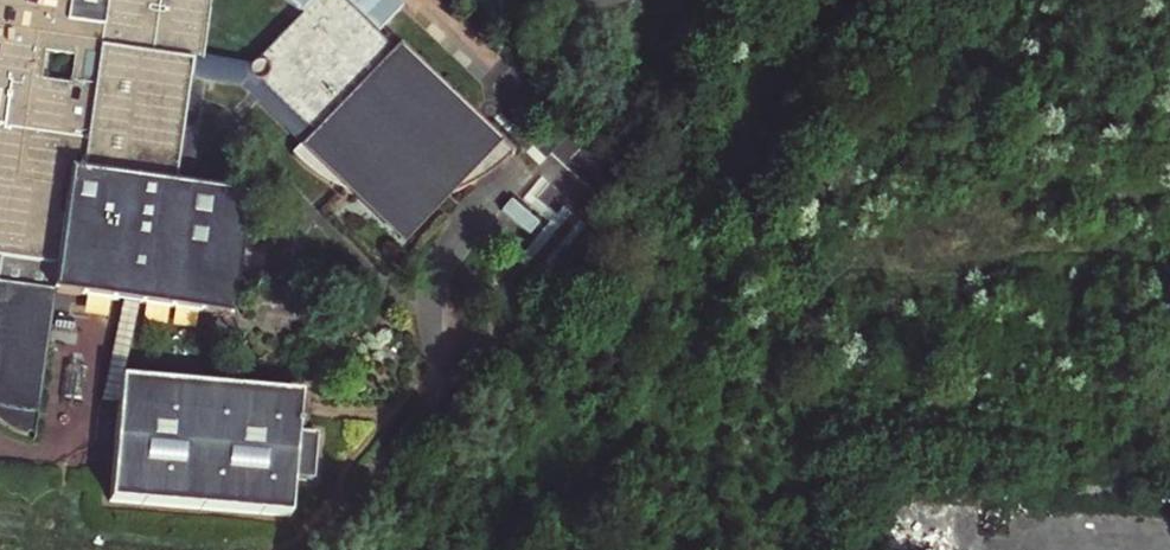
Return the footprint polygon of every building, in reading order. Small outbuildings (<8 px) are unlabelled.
[(8,428),(18,435),(29,442),(35,434),(44,424),(39,418),(49,333),(55,293),(230,312),(244,195),(174,184),(191,60),(203,62),(212,0),(0,0),(0,423),(8,428)] [(501,141),(348,0),(306,0),(243,66),(313,136),(302,148),(402,245),(501,141)] [(113,467),(110,499),(290,516),(294,479),(315,480),(319,435),(298,432),(300,407),(302,392),(121,379),(113,467)]
